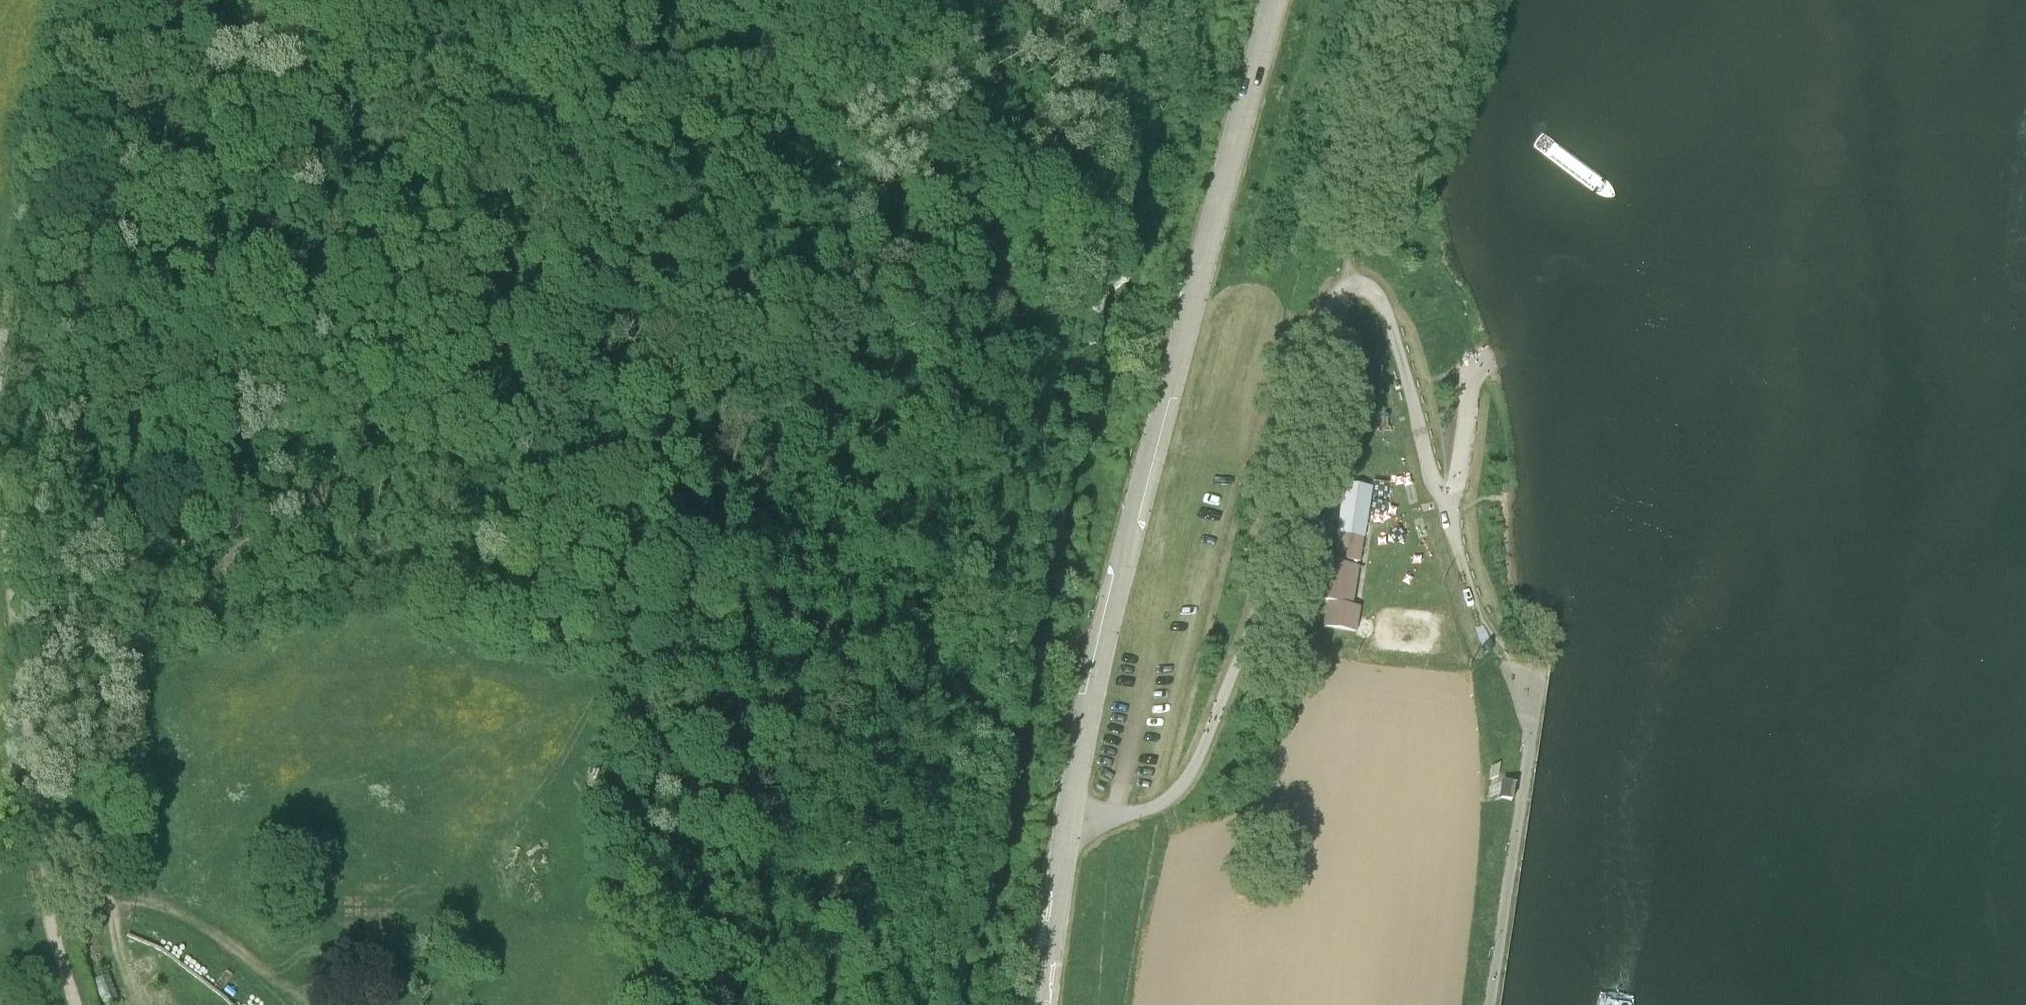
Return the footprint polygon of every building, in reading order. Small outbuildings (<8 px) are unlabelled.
[(1336,526),(1332,551),(1361,555),(1372,482),(1346,478),(1338,526),(1336,526)] [(1317,553),(1310,593),(1329,595),(1324,620),(1357,626),(1361,600),(1353,599),(1360,560),(1317,553)] [(1500,785),(1497,803),(1511,805),(1513,787),(1500,785)]
